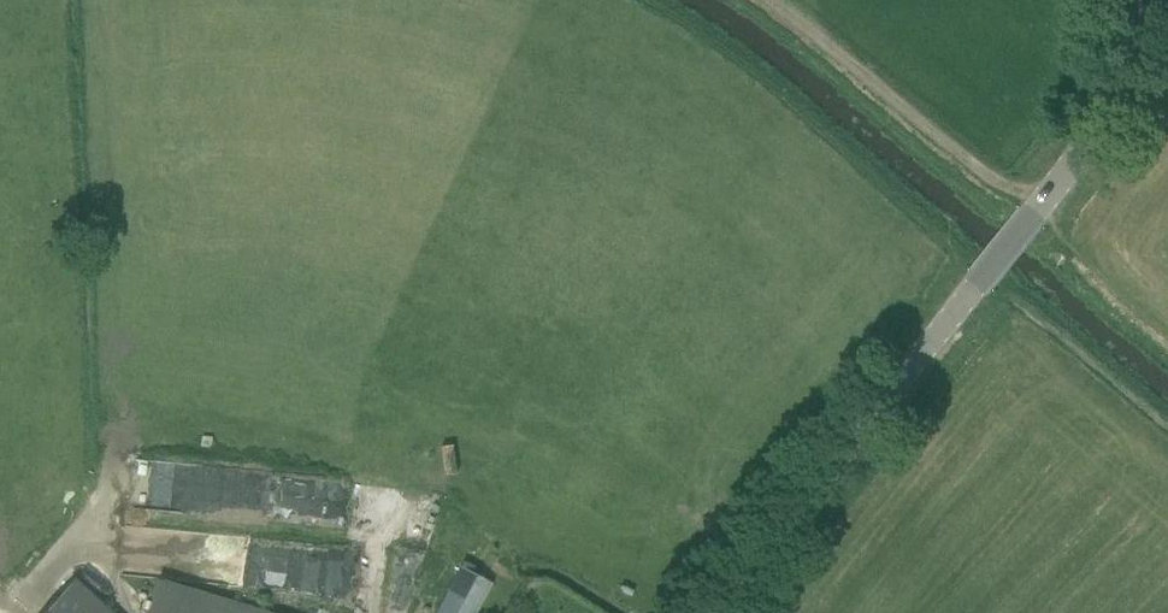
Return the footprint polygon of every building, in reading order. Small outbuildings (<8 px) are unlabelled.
[(438,612),(475,612),(491,584),(462,569),(438,612)] [(75,579),(45,612),(112,612),(75,579)] [(157,579),(146,612),(266,612),(157,579)]
